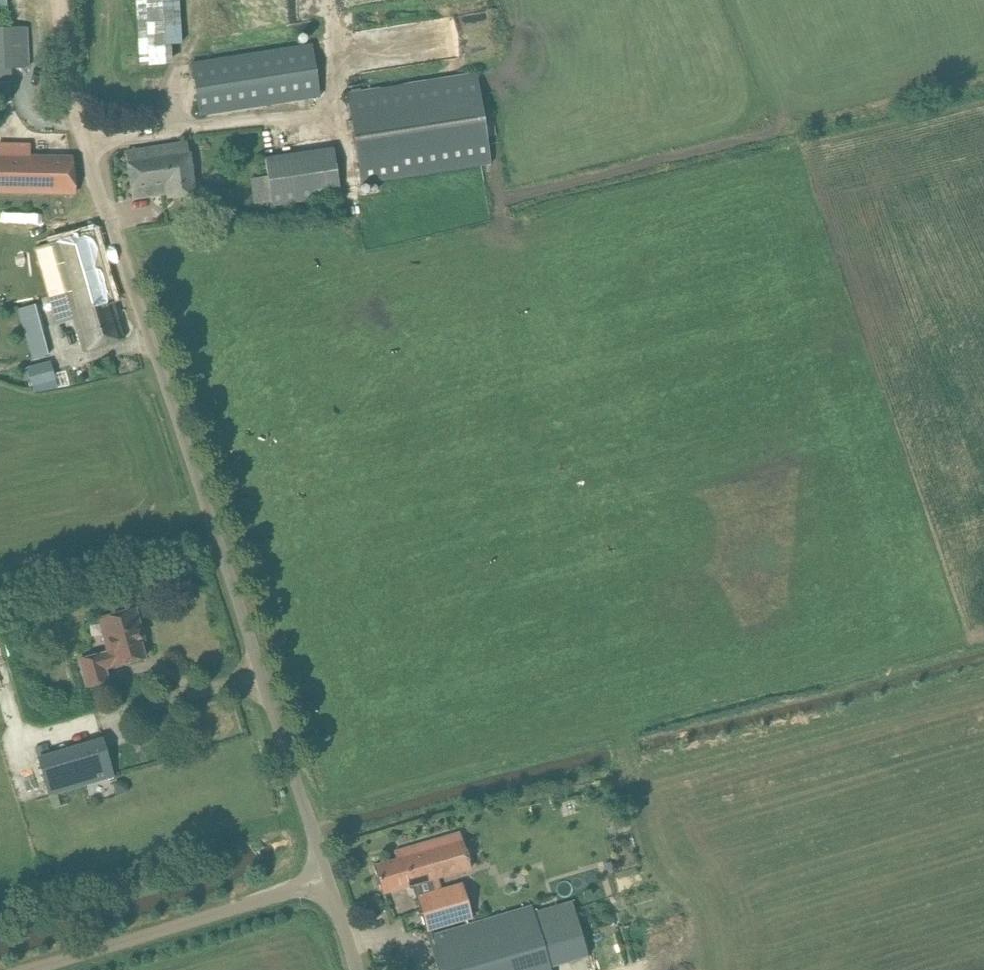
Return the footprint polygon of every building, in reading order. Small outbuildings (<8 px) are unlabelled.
[(185,43),(183,0),(138,0),(141,64),(170,63),(169,44),(185,43)] [(12,68),(28,67),(26,27),(0,29),(0,81),(12,81),(12,68)] [(199,116),(316,97),(308,46),(191,64),(199,116)] [(491,163),(477,74),(348,94),(362,184),(491,163)] [(75,193),(72,159),(30,158),(30,145),(0,145),(0,191),(75,193)] [(339,146),(267,155),(269,174),(252,176),(255,203),(274,201),(275,205),(345,196),(339,146)] [(167,202),(168,202),(194,199),(188,147),(126,154),(132,202),(167,198),(167,202)] [(83,350),(104,344),(124,339),(93,231),(35,248),(58,324),(74,320),(83,350)] [(19,310),(33,359),(48,355),(42,331),(45,330),(38,304),(19,310)] [(32,387),(56,380),(50,361),(27,368),(32,387)] [(112,667),(145,658),(137,630),(141,629),(135,609),(103,618),(107,634),(103,635),(108,652),(79,660),(87,688),(109,682),(105,669),(112,667)] [(38,758),(43,776),(49,795),(113,776),(102,739),(38,758)] [(46,745),(35,748),(38,757),(49,754),(47,749),(46,745)] [(117,795),(120,794),(128,792),(127,786),(127,784),(122,781),(114,784),(117,795)] [(532,907),(477,923),(475,917),(473,917),(463,884),(436,892),(432,880),(471,869),(460,833),(395,852),(397,859),(374,866),(383,894),(413,885),(438,969),(551,969),(532,907)] [(572,902),(571,897),(570,894),(553,899),(556,907),(572,902)]
